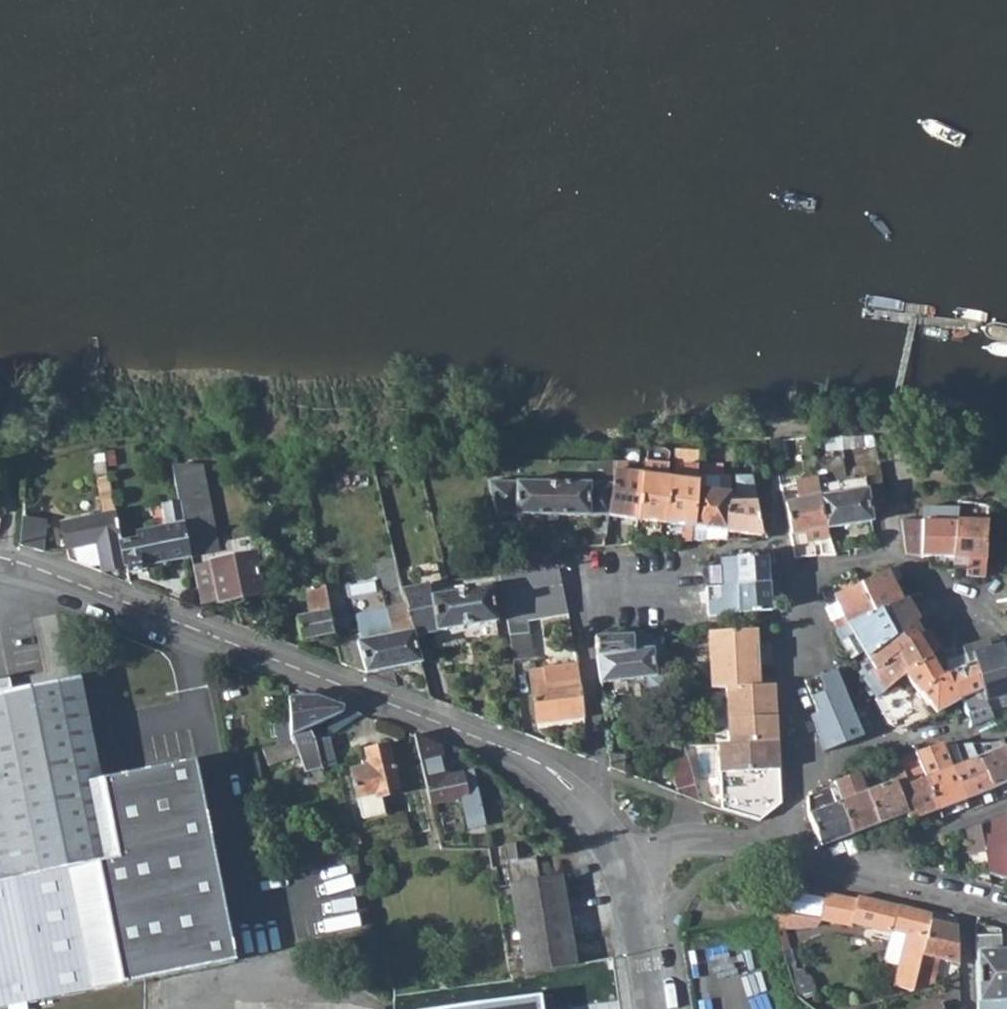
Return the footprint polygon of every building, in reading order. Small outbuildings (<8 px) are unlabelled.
[(603,472),(602,480),(489,478),(495,514),(608,515),(616,462),(599,462),(598,471),(603,472)] [(608,515),(635,519),(642,474),(625,472),(627,462),(616,462),(608,515)] [(642,474),(635,519),(633,544),(657,542),(662,542),(668,478),(655,476),(657,464),(644,463),(642,474)] [(244,464),(235,465),(237,475),(246,473),(244,464)] [(669,464),(657,464),(655,476),(668,478),(669,464)] [(669,464),(668,478),(679,479),(682,465),(669,464)] [(691,540),(691,523),(695,475),(696,465),(682,465),(679,479),(668,478),(662,542),(691,540)] [(178,502),(190,557),(220,551),(218,544),(202,466),(171,466),(178,502)] [(695,475),(691,523),(691,540),(724,538),(725,530),(727,491),(728,476),(716,475),(715,490),(703,490),(703,475),(695,475)] [(703,490),(715,490),(716,475),(703,475),(703,490)] [(733,476),(732,491),(727,491),(725,530),(730,531),(760,535),(748,476),(733,476)] [(831,538),(829,528),(819,484),(817,477),(800,480),(794,481),(797,499),(783,502),(793,555),(811,550),(810,542),(831,538)] [(110,479),(98,482),(103,515),(61,523),(68,559),(100,571),(102,572),(125,568),(125,567),(121,540),(115,511),(110,479)] [(866,489),(839,493),(837,482),(819,484),(829,528),(871,521),(868,505),(867,496),(866,489)] [(883,493),(867,496),(868,505),(884,501),(883,498),(883,493)] [(178,502),(158,507),(158,514),(164,513),(166,525),(138,531),(138,537),(121,540),(125,567),(125,568),(126,572),(147,569),(147,566),(190,557),(178,502)] [(953,522),(954,512),(925,510),(925,521),(953,522)] [(46,517),(21,514),(19,544),(43,550),(46,517)] [(953,522),(925,521),(899,520),(903,554),(917,556),(951,557),(953,522)] [(953,522),(951,557),(966,557),(966,571),(984,572),(985,553),(986,532),(986,523),(953,522)] [(190,557),(200,606),(220,602),(212,563),(254,554),(251,537),(218,544),(220,551),(190,557)] [(393,547),(385,549),(387,559),(396,558),(393,547)] [(543,553),(526,555),(528,571),(559,567),(556,552),(543,553)] [(220,602),(262,592),(254,554),(212,563),(220,602)] [(388,623),(389,633),(359,639),(358,632),(334,639),(339,662),(366,672),(420,660),(413,633),(402,587),(396,558),(387,559),(390,575),(378,578),(388,623)] [(766,567),(766,559),(720,558),(705,566),(706,586),(767,582),(776,581),(775,566),(766,567)] [(528,571),(500,574),(504,597),(510,635),(523,633),(522,621),(519,595),(554,591),(557,602),(566,601),(559,567),(528,571)] [(860,581),(874,612),(901,600),(887,569),(860,581)] [(837,629),(874,612),(860,581),(833,593),(843,615),(833,620),(837,629)] [(767,582),(706,586),(707,616),(769,610),(767,582)] [(432,595),(430,583),(402,587),(413,633),(458,626),(473,624),(495,621),(490,588),(432,595)] [(300,639),(332,632),(323,586),(304,590),(309,613),(295,617),(300,639)] [(519,595),(522,621),(569,616),(566,601),(557,602),(554,591),(519,595)] [(901,600),(874,612),(888,639),(914,621),(918,618),(906,598),(901,600)] [(874,612),(837,629),(835,630),(852,665),(888,639),(874,612)] [(888,639),(852,665),(862,678),(896,655),(893,649),(926,630),(936,625),(936,624),(932,619),(917,627),(914,621),(888,639)] [(388,623),(357,630),(358,632),(359,639),(389,633),(388,623)] [(473,624),(458,626),(459,638),(475,636),(473,624)] [(755,630),(706,632),(709,687),(724,687),(758,685),(755,630)] [(906,674),(941,654),(926,630),(893,649),(896,655),(906,674)] [(510,635),(513,663),(529,661),(525,632),(523,633),(510,635)] [(650,640),(649,634),(597,636),(600,682),(647,675),(652,707),(673,705),(662,639),(650,640)] [(968,664),(980,692),(991,718),(994,724),(1000,722),(996,708),(994,698),(1006,695),(1006,663),(1005,657),(1002,644),(992,648),(990,640),(956,650),(958,657),(963,656),(965,665),(968,664)] [(960,720),(955,704),(957,703),(946,676),(946,661),(941,654),(906,674),(899,678),(874,698),(887,722),(905,731),(934,722),(935,724),(960,720)] [(862,678),(869,687),(874,698),(899,678),(906,674),(896,655),(862,678)] [(946,661),(946,676),(957,703),(962,701),(980,692),(968,664),(965,665),(963,656),(958,657),(951,659),(946,661)] [(580,677),(545,680),(544,668),(535,669),(534,661),(529,661),(536,722),(584,715),(581,688),(580,677)] [(578,664),(544,668),(545,680),(580,677),(578,664)] [(822,750),(861,737),(834,670),(804,681),(818,713),(810,716),(822,750)] [(193,762),(100,781),(79,678),(0,695),(0,1007),(233,960),(193,762)] [(758,685),(724,687),(727,745),(776,742),(773,684),(758,685)] [(991,718),(980,692),(962,701),(965,716),(968,725),(969,728),(991,718)] [(994,698),(996,708),(1006,706),(1006,695),(994,698)] [(314,696),(289,697),(295,741),(300,755),(305,772),(338,765),(332,737),(317,740),(312,728),(332,718),(335,723),(332,724),(336,734),(360,718),(362,714),(314,696)] [(441,744),(414,734),(426,788),(430,803),(466,795),(461,773),(448,776),(441,744)] [(1006,782),(1006,757),(1003,747),(1000,739),(987,743),(972,744),(990,789),(1006,782)] [(268,764),(300,755),(295,741),(264,750),(268,764)] [(779,803),(776,742),(727,745),(716,745),(719,807),(761,819),(779,803)] [(943,745),(964,799),(990,789),(972,744),(963,744),(966,753),(969,761),(964,763),(961,754),(958,744),(943,745)] [(378,792),(398,787),(388,745),(366,750),(369,764),(351,769),(362,818),(382,812),(378,792)] [(936,809),(964,799),(943,745),(914,753),(924,778),(936,809)] [(908,784),(924,778),(914,753),(901,757),(902,760),(899,761),(908,784)] [(964,763),(969,761),(966,753),(961,754),(964,763)] [(623,771),(626,758),(609,754),(610,766),(623,771)] [(699,802),(698,799),(686,757),(668,762),(677,793),(699,802)] [(885,765),(907,821),(936,809),(924,778),(908,784),(899,761),(885,765)] [(860,778),(878,824),(895,818),(900,832),(910,828),(907,821),(885,765),(884,763),(857,772),(860,778)] [(833,785),(851,833),(878,824),(860,778),(842,784),(839,778),(832,781),(832,783),(833,785)] [(805,795),(806,812),(820,844),(851,833),(833,785),(805,795)] [(472,849),(488,848),(480,802),(464,804),(472,849)] [(989,875),(1006,880),(1006,812),(989,819),(989,833),(980,833),(989,875)] [(991,884),(989,875),(980,833),(978,823),(967,828),(970,854),(971,853),(972,861),(968,861),(969,878),(991,884)] [(576,964),(560,876),(540,879),(535,856),(517,859),(514,843),(504,845),(527,973),(576,964)] [(857,898),(826,890),(821,915),(821,917),(851,924),(851,922),(889,932),(890,930),(906,934),(892,985),(910,990),(912,989),(929,919),(931,913),(858,895),(857,898)] [(777,931),(822,924),(821,917),(821,915),(783,911),(772,910),(773,917),(773,918),(776,928),(777,931)] [(929,919),(912,989),(924,985),(932,956),(958,962),(956,927),(929,919)] [(1000,948),(1000,934),(975,935),(975,949),(1000,948)] [(1000,948),(975,949),(977,1000),(1005,999),(1003,948),(1000,948)] [(451,1008),(549,1008),(547,996),(451,1008)] [(977,1000),(977,1008),(993,1008),(998,1008),(1006,1008),(1006,999),(1005,999),(977,1000)]
